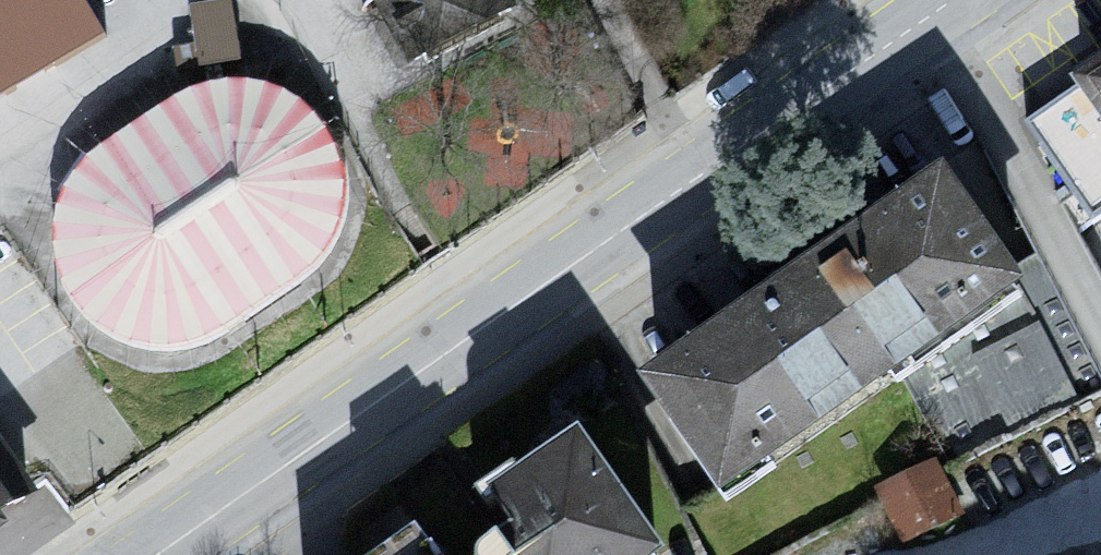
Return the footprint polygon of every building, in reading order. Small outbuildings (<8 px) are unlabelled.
[(82,0),(3,0),(0,1),(0,91),(102,38),(82,0)] [(194,57),(237,57),(238,0),(195,0),(194,57)] [(416,67),(515,15),(507,0),(380,0),(416,67)] [(1078,81),(1100,113),(1100,64),(1078,81)] [(1078,81),(1023,119),(1093,220),(1100,215),(1100,113),(1078,81)] [(198,92),(82,169),(61,209),(55,242),(64,279),(81,305),(107,326),(129,340),(164,344),(205,342),(257,312),(299,285),(335,253),(347,229),(354,197),(353,162),(334,130),(308,101),(278,87),(253,83),(227,83),(198,92)] [(943,170),(646,377),(721,480),(890,359),(1013,271),(943,170)] [(890,359),(947,464),(1100,393),(1100,379),(1038,255),(1013,271),(890,359)] [(470,505),(491,536),(504,554),(643,554),(657,545),(580,431),(470,505)] [(39,490),(0,432),(0,516),(39,490)]
